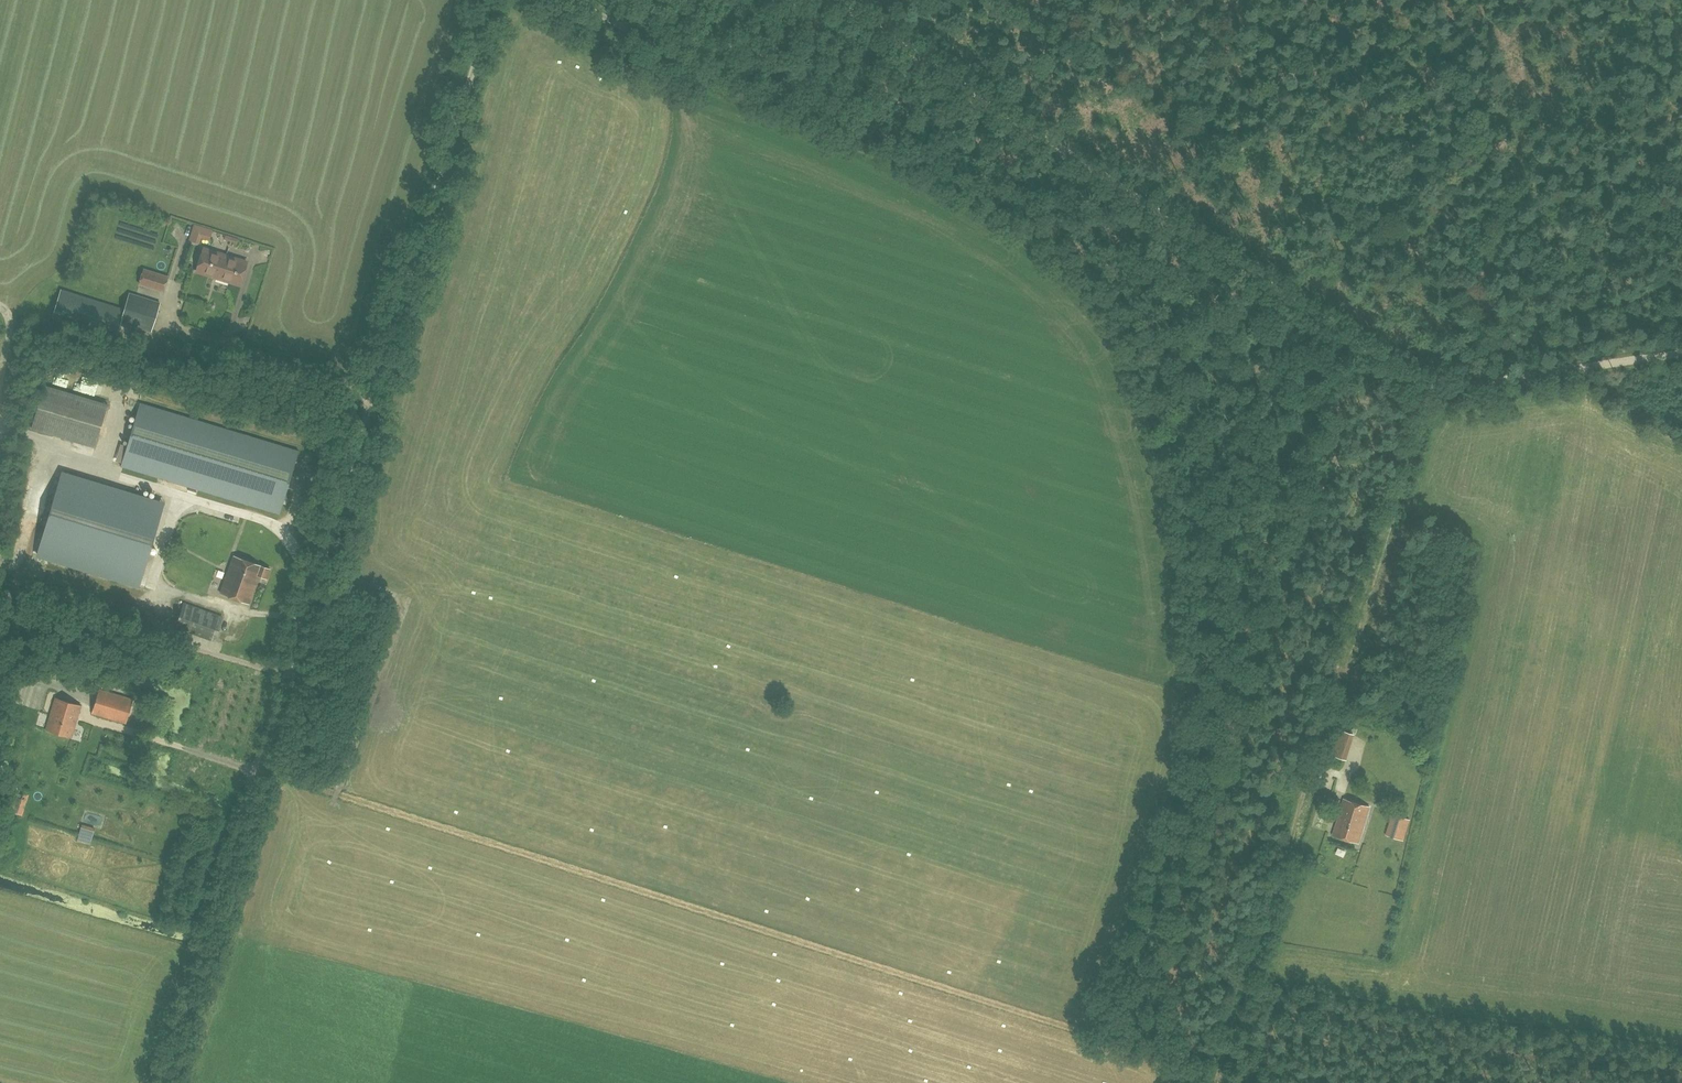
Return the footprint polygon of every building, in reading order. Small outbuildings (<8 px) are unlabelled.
[(249,260),(204,246),(195,273),(240,287),(249,260)] [(170,277),(144,269),(139,285),(164,293),(170,277)] [(125,309),(62,290),(61,290),(55,312),(119,331),(121,322),(125,309)] [(161,302),(130,292),(125,309),(121,322),(152,331),(161,302)] [(108,403),(45,384),(31,428),(95,447),(108,403)] [(140,402),(121,466),(279,514),(298,450),(140,402)] [(62,473),(36,560),(139,591),(165,504),(62,473)] [(221,593),(249,603),(259,575),(266,578),(270,568),(235,556),(221,593)] [(223,617),(184,603),(176,627),(215,640),(223,617)] [(99,689),(92,713),(126,723),(133,699),(99,689)] [(81,705),(56,697),(46,729),(72,737),(81,705)] [(1341,731),(1333,755),(1347,760),(1355,735),(1341,731)] [(30,790),(16,786),(8,811),(22,815),(30,790)] [(1333,834),(1359,842),(1370,806),(1344,798),(1333,834)] [(1392,813),(1386,834),(1403,840),(1411,819),(1392,813)] [(85,827),(83,842),(96,844),(98,829),(85,827)]
